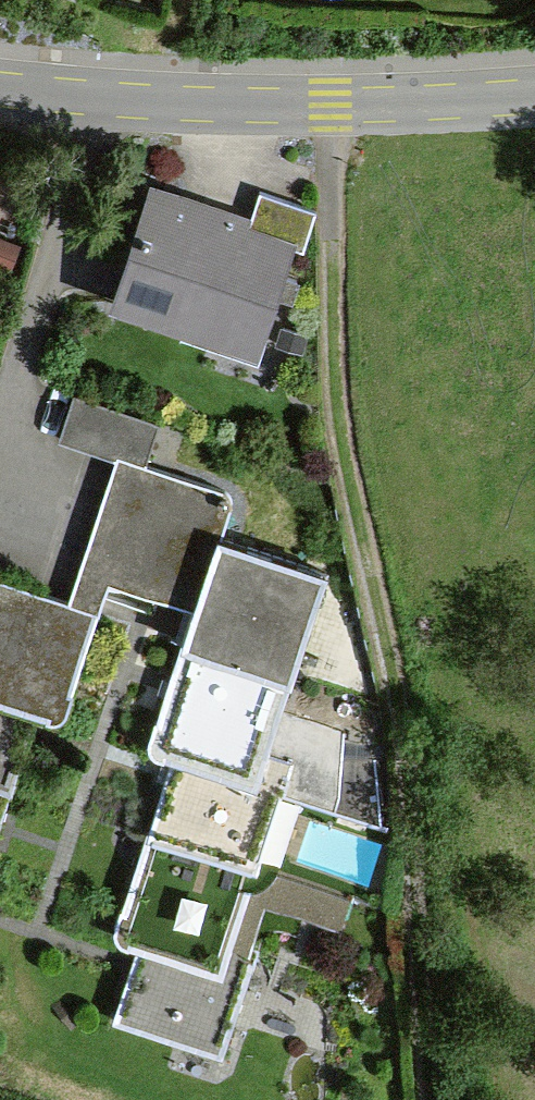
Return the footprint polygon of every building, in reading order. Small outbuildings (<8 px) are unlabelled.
[(302,241),(149,195),(112,319),(264,365),(302,241)] [(325,567),(225,533),(205,589),(305,623),(325,567)] [(10,779),(33,706),(65,715),(98,610),(0,579),(0,776),(10,779)] [(305,623),(205,589),(186,645),(286,679),(305,623)] [(286,679),(186,645),(153,743),(181,752),(253,777),(262,750),(286,679)] [(292,760),(262,750),(253,777),(181,752),(156,828),(258,862),(292,760)] [(10,779),(0,776),(0,811),(10,779)] [(230,943),(258,862),(156,828),(120,932),(147,941),(119,1023),(215,1055),(251,950),(230,943)]
